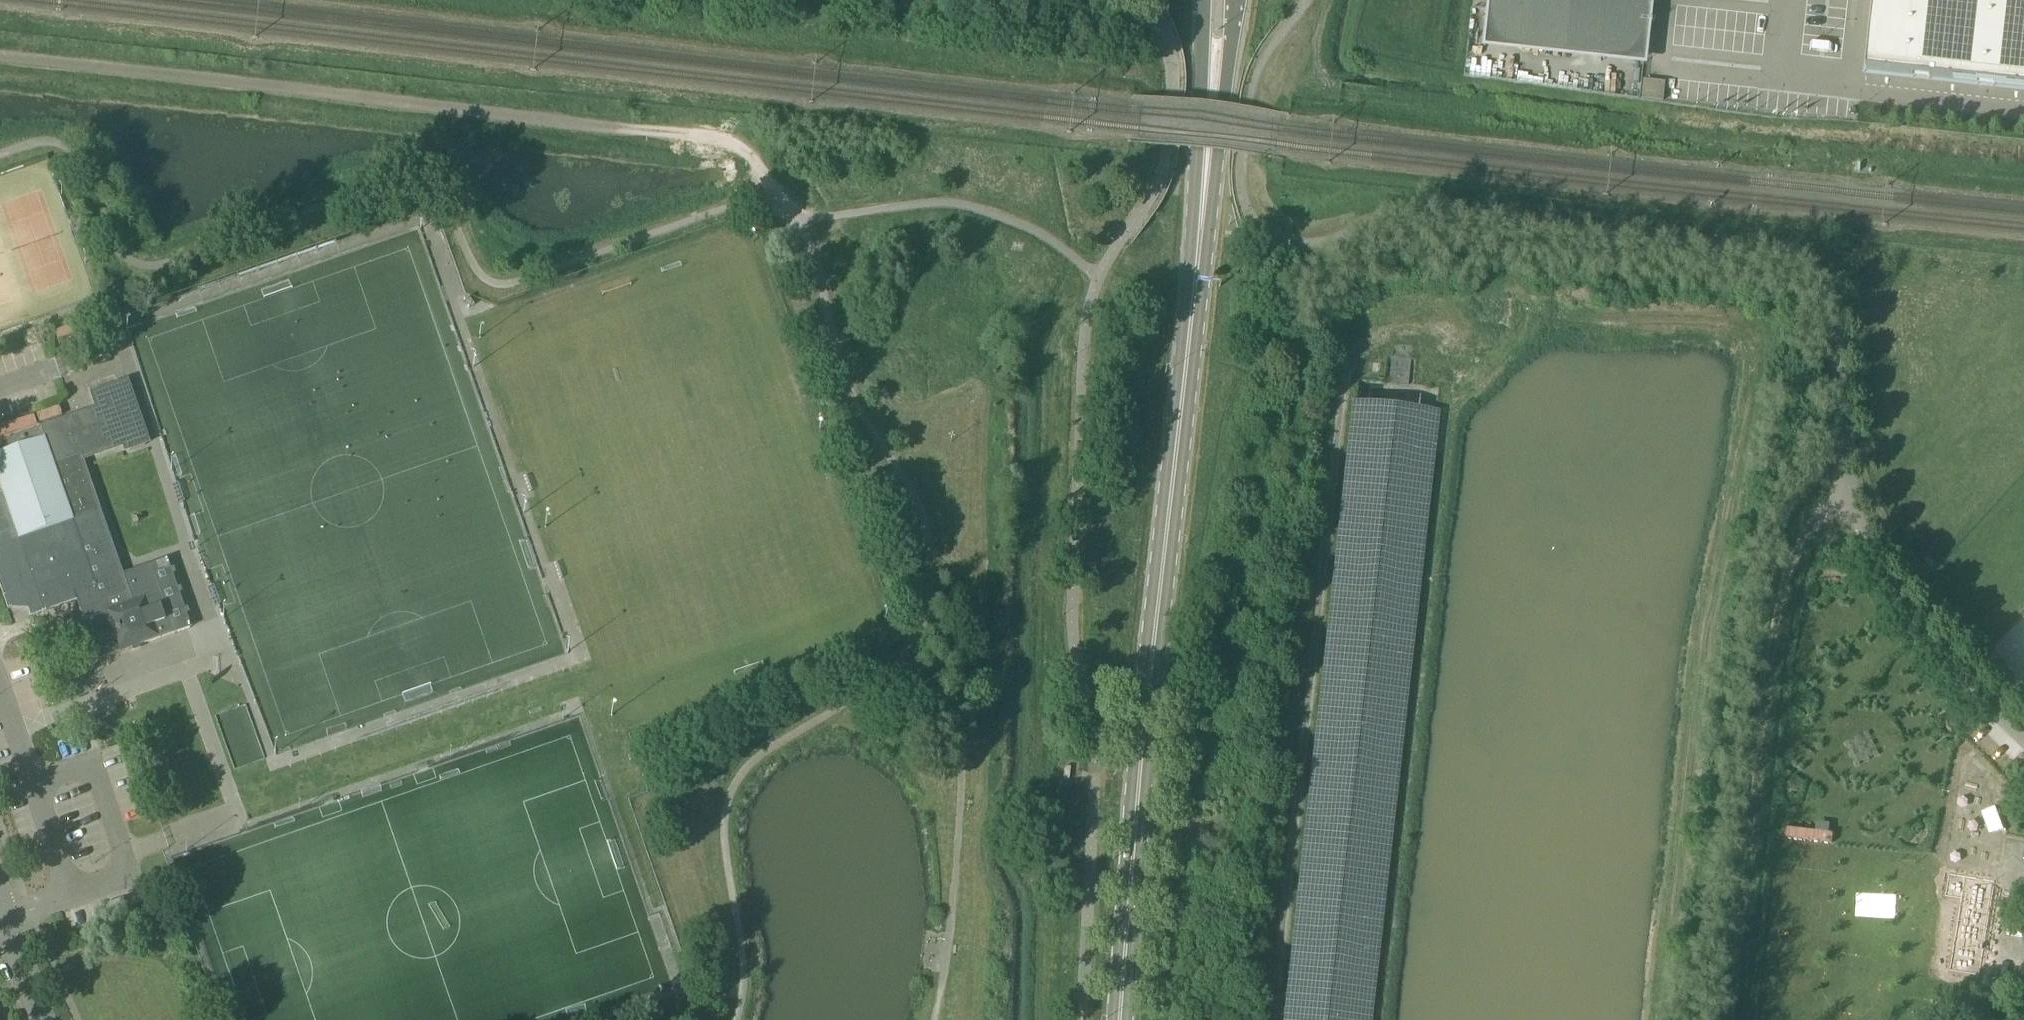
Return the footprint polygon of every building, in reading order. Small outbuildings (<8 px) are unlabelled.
[(1485,11),(1648,28),(1651,0),(1487,0),(1485,11)] [(1867,69),(2023,86),(2023,0),(1874,0),(1867,69)] [(1659,103),(1663,82),(1640,78),(1636,99),(1659,103)] [(128,440),(127,440),(130,450),(146,445),(124,380),(90,392),(95,407),(114,401),(128,440)] [(105,538),(98,519),(77,457),(127,440),(128,440),(114,401),(95,407),(41,426),(71,513),(95,583),(74,591),(77,601),(91,639),(92,639),(99,660),(175,634),(151,564),(124,574),(110,536),(105,538)] [(60,406),(37,414),(40,424),(63,416),(60,406)] [(0,425),(0,436),(37,424),(33,414),(0,425)] [(31,617),(60,607),(57,597),(64,594),(68,604),(77,601),(74,591),(95,583),(71,513),(41,426),(40,426),(40,429),(0,443),(0,485),(3,493),(0,494),(0,586),(8,609),(26,603),(31,617)] [(53,696),(46,699),(48,706),(56,703),(53,696)] [(1967,882),(1963,882),(1960,900),(1964,900),(1951,974),(1979,979),(1995,885),(1967,880),(1967,882)] [(1951,898),(1960,900),(1963,882),(1954,880),(1951,898)]
